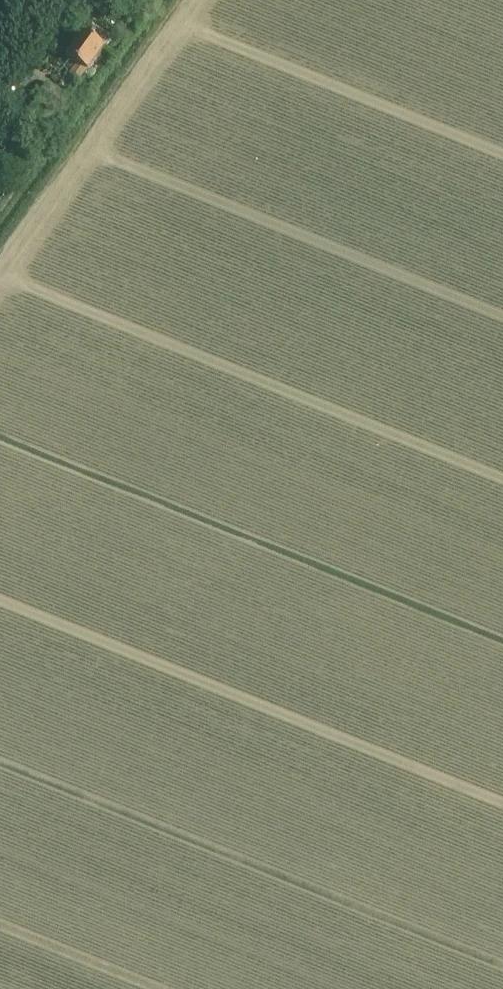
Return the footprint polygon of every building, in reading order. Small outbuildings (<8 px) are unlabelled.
[(93,25),(86,36),(83,34),(66,58),(77,66),(69,77),(79,84),(90,68),(104,49),(111,39),(93,25)]
